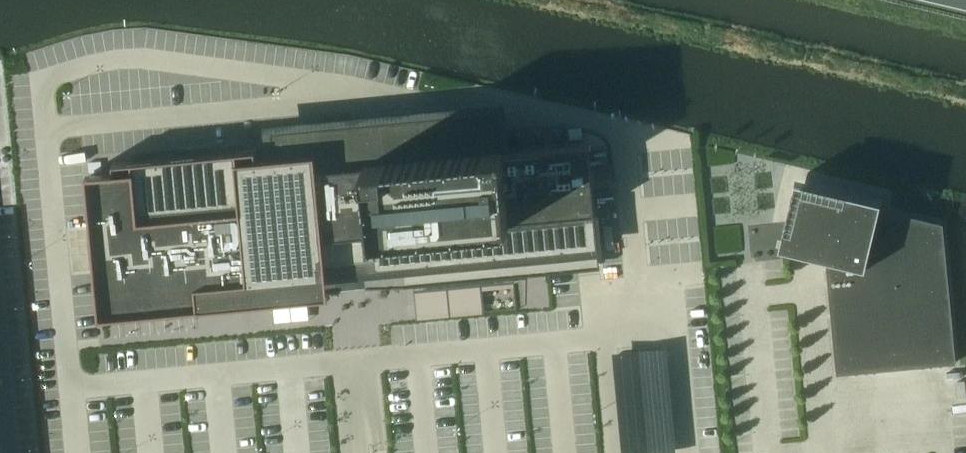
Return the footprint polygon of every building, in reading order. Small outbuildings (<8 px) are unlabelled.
[(115,172),(87,175),(101,318),(202,308),(202,306),(232,303),(247,302),(297,297),(318,295),(317,277),(336,275),(343,274),(343,277),(345,279),(347,281),(350,281),(351,281),(352,281),(355,280),(356,279),(357,277),(358,276),(358,274),(358,273),(365,272),(384,270),(386,289),(407,287),(464,281),(506,278),(578,271),(601,269),(600,250),(594,190),(590,144),(512,152),(511,152),(505,152),(505,150),(490,151),(487,124),(487,118),(466,120),(416,124),(344,131),(343,125),(329,126),(330,133),(291,136),(286,137),(288,156),(258,158),(257,149),(235,152),(136,161),(114,163),(115,172)] [(944,223),(880,208),(882,201),(796,180),(784,231),(805,236),(807,252),(821,255),(821,256),(827,258),(838,373),(957,362),(944,223)]
